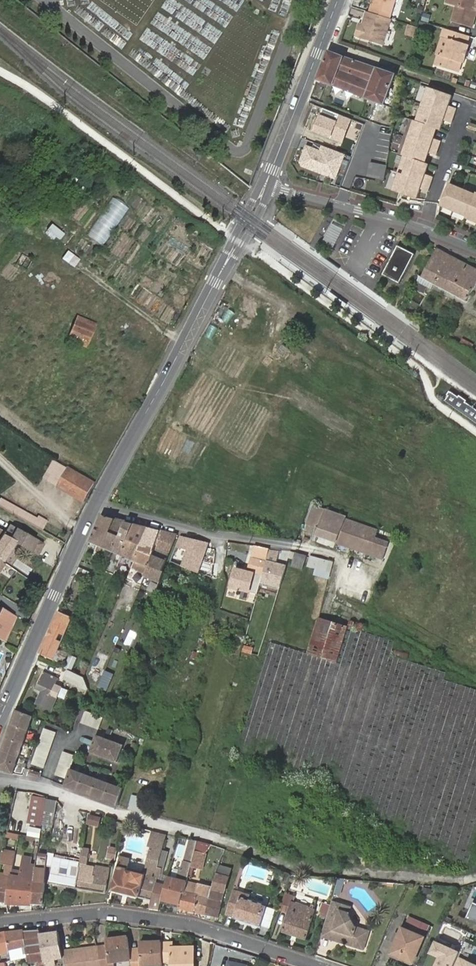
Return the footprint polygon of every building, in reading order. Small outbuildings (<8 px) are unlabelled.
[(396,0),(376,0),(370,14),(390,20),(396,0)] [(454,5),(458,6),(453,22),(473,28),(475,19),(475,12),(474,11),(475,6),(475,0),(456,0),(454,5)] [(392,20),(390,20),(370,14),(366,13),(363,22),(367,23),(366,27),(362,26),(359,25),(355,39),(383,47),(392,20)] [(406,25),(403,35),(412,37),(415,27),(406,25)] [(468,46),(471,37),(449,31),(446,41),(449,42),(444,58),(439,56),(435,67),(459,74),(462,64),(465,65),(466,60),(464,57),(465,54),(469,52),(471,47),(468,46)] [(394,76),(328,53),(318,80),(383,105),(394,76)] [(432,140),(435,131),(440,132),(444,122),(451,125),(456,110),(448,108),(452,98),(427,89),(416,124),(411,122),(399,156),(404,158),(393,192),(418,201),(421,191),(429,194),(433,179),(426,177),(429,167),(424,165),(427,155),(435,158),(440,143),(432,140)] [(395,117),(397,108),(389,106),(387,116),(395,117)] [(353,119),(322,107),(313,131),(343,143),(353,119)] [(320,149),(306,144),(299,162),(301,167),(337,181),(347,154),(322,145),(320,149)] [(367,177),(382,182),(385,166),(373,162),(367,177)] [(450,182),(440,204),(475,220),(475,193),(450,182)] [(355,196),(354,203),(368,204),(368,197),(355,196)] [(129,208),(112,197),(87,235),(104,246),(129,208)] [(52,223),(48,220),(40,230),(63,248),(79,227),(60,212),(52,223)] [(331,224),(343,228),(345,223),(332,219),(331,224)] [(331,248),(342,230),(330,223),(319,241),(331,248)] [(414,255),(397,247),(383,277),(399,285),(414,255)] [(437,250),(421,278),(467,302),(475,284),(475,270),(437,250)] [(96,324),(78,317),(68,339),(86,347),(96,324)] [(57,488),(84,503),(95,483),(68,468),(68,469),(54,461),(44,478),(58,486),(57,488)] [(42,531),(47,522),(38,517),(37,519),(0,498),(0,499),(0,507),(15,516),(42,531)] [(376,528),(312,506),(306,524),(318,529),(315,536),(382,562),(390,540),(374,534),(376,528)] [(100,553),(102,548),(115,519),(101,516),(89,542),(98,546),(95,552),(100,553)] [(134,524),(115,519),(102,548),(121,555),(134,524)] [(134,560),(147,528),(134,524),(121,555),(134,560)] [(10,525),(4,533),(9,535),(8,537),(17,542),(26,547),(28,548),(38,553),(44,542),(10,525)] [(145,574),(162,531),(147,528),(134,560),(131,566),(131,568),(145,574)] [(145,574),(145,577),(158,582),(167,560),(177,535),(162,531),(145,574)] [(4,533),(0,539),(0,560),(3,562),(17,542),(8,537),(9,535),(4,533)] [(198,573),(199,573),(208,543),(179,536),(174,548),(187,552),(180,566),(189,570),(198,573)] [(263,578),(268,549),(253,546),(245,572),(239,591),(247,593),(252,575),(263,578)] [(281,551),(268,549),(263,578),(277,581),(281,565),(278,564),(281,551)] [(282,565),(286,551),(281,551),(278,564),(281,565),(282,565)] [(305,555),(289,552),(287,558),(292,560),(291,567),(302,569),(305,555)] [(330,561),(309,556),(307,565),(315,567),(314,573),(327,576),(330,561)] [(158,582),(148,609),(160,613),(166,597),(172,599),(171,603),(188,607),(195,584),(194,583),(198,573),(189,570),(180,566),(169,561),(167,560),(158,582)] [(228,588),(239,591),(245,572),(233,569),(228,588)] [(252,575),(247,593),(258,596),(263,578),(252,575)] [(40,653),(53,660),(60,645),(77,606),(64,600),(40,653)] [(2,641),(14,615),(2,608),(0,611),(0,640),(2,641)] [(317,618),(306,654),(336,663),(347,627),(317,618)] [(271,643),(235,757),(321,784),(320,789),(346,798),(344,806),(362,812),(359,820),(395,831),(393,837),(431,849),(428,856),(468,869),(475,843),(475,688),(444,678),(445,673),(390,656),(395,642),(347,627),(336,663),(271,643)] [(60,645),(53,660),(62,664),(68,649),(60,645)] [(84,679),(86,683),(96,687),(110,656),(97,650),(84,679)] [(63,668),(71,671),(76,658),(68,655),(63,668)] [(164,656),(159,666),(164,669),(170,659),(164,656)] [(119,664),(113,661),(107,672),(113,675),(119,664)] [(65,679),(89,690),(86,683),(84,679),(84,678),(70,672),(69,671),(65,679)] [(42,691),(36,704),(51,710),(63,683),(57,681),(58,679),(43,673),(37,688),(42,691)] [(32,717),(16,710),(0,755),(0,773),(12,775),(32,717)] [(79,723),(97,730),(102,717),(83,711),(79,723)] [(43,729),(31,765),(41,769),(53,733),(43,729)] [(107,759),(113,742),(96,736),(90,753),(107,759)] [(117,762),(123,745),(113,742),(107,759),(117,762)] [(66,779),(70,769),(74,756),(64,753),(56,776),(66,779)] [(70,788),(76,772),(70,769),(66,779),(64,786),(70,788)] [(39,779),(41,775),(29,771),(27,777),(39,779)] [(94,797),(99,780),(76,772),(70,788),(94,797)] [(117,805),(122,788),(99,780),(94,797),(117,805)] [(139,794),(133,792),(129,804),(135,806),(139,794)] [(147,796),(141,794),(137,806),(144,809),(147,796)] [(30,824),(35,797),(32,797),(27,824),(30,824)] [(45,799),(35,797),(30,824),(41,826),(45,799)] [(101,819),(89,815),(88,820),(90,821),(89,825),(98,828),(101,819)] [(165,840),(166,834),(153,831),(149,845),(153,846),(152,851),(146,874),(126,869),(128,858),(121,856),(114,889),(140,897),(144,882),(147,883),(153,865),(158,866),(161,854),(165,840)] [(172,877),(169,876),(166,886),(162,903),(180,908),(187,882),(191,869),(195,852),(198,843),(191,841),(182,870),(180,880),(172,877)] [(51,845),(41,843),(36,873),(33,904),(44,905),(48,863),(51,845)] [(208,845),(198,843),(195,852),(191,869),(203,872),(206,855),(206,853),(212,846),(208,845)] [(91,849),(82,847),(81,853),(77,887),(107,893),(110,867),(88,863),(91,849)] [(109,857),(117,859),(119,849),(111,847),(109,857)] [(3,849),(0,863),(0,864),(12,866),(16,852),(3,849)] [(50,882),(77,887),(81,853),(75,852),(73,864),(54,861),(50,882)] [(13,876),(8,903),(33,904),(36,873),(30,872),(32,854),(25,854),(22,874),(13,873),(13,876)] [(238,860),(225,855),(219,873),(230,877),(233,869),(237,864),(238,860)] [(157,867),(158,866),(153,865),(147,883),(144,882),(140,897),(154,901),(159,884),(160,878),(155,876),(157,867)] [(174,868),(172,877),(180,880),(182,870),(174,868)] [(219,873),(214,890),(206,915),(217,918),(230,877),(219,873)] [(8,903),(13,876),(0,874),(0,902),(8,903)] [(187,882),(180,908),(194,912),(200,888),(200,886),(187,882)] [(154,901),(152,908),(160,910),(162,903),(166,886),(159,884),(154,901)] [(200,888),(194,912),(206,915),(214,890),(200,886),(200,888)] [(298,897),(287,894),(282,907),(290,909),(282,932),(307,940),(316,910),(315,910),(296,904),(298,897)] [(260,905),(233,895),(226,917),(253,926),(260,905)] [(343,905),(334,902),(331,908),(328,917),(323,932),(342,938),(340,943),(365,951),(371,932),(357,927),(350,915),(351,914),(341,911),(343,905)] [(353,908),(343,905),(341,911),(351,914),(353,908)] [(331,908),(324,906),(321,915),(328,917),(331,908)] [(430,924),(417,918),(412,930),(404,926),(392,952),(413,961),(430,924)] [(45,957),(41,934),(40,930),(24,931),(27,953),(29,965),(41,963),(42,965),(47,965),(45,957)] [(27,953),(24,931),(8,933),(10,946),(12,955),(27,953)] [(8,933),(8,932),(0,933),(0,948),(10,946),(8,933)] [(41,934),(45,957),(52,956),(53,954),(54,952),(64,950),(60,932),(41,934)] [(342,938),(323,932),(322,937),(340,943),(342,938)] [(102,965),(115,965),(115,961),(131,959),(130,954),(130,951),(128,937),(106,939),(107,946),(107,950),(99,951),(102,965)] [(436,940),(430,952),(440,957),(436,965),(453,965),(460,951),(436,940)] [(132,965),(149,965),(163,965),(163,962),(162,944),(162,943),(141,943),(141,950),(141,954),(130,954),(131,959),(132,965)] [(163,962),(172,962),(172,965),(193,965),(192,948),(172,947),(172,944),(162,944),(163,962)] [(99,951),(98,948),(64,953),(67,965),(102,965),(99,951)]
